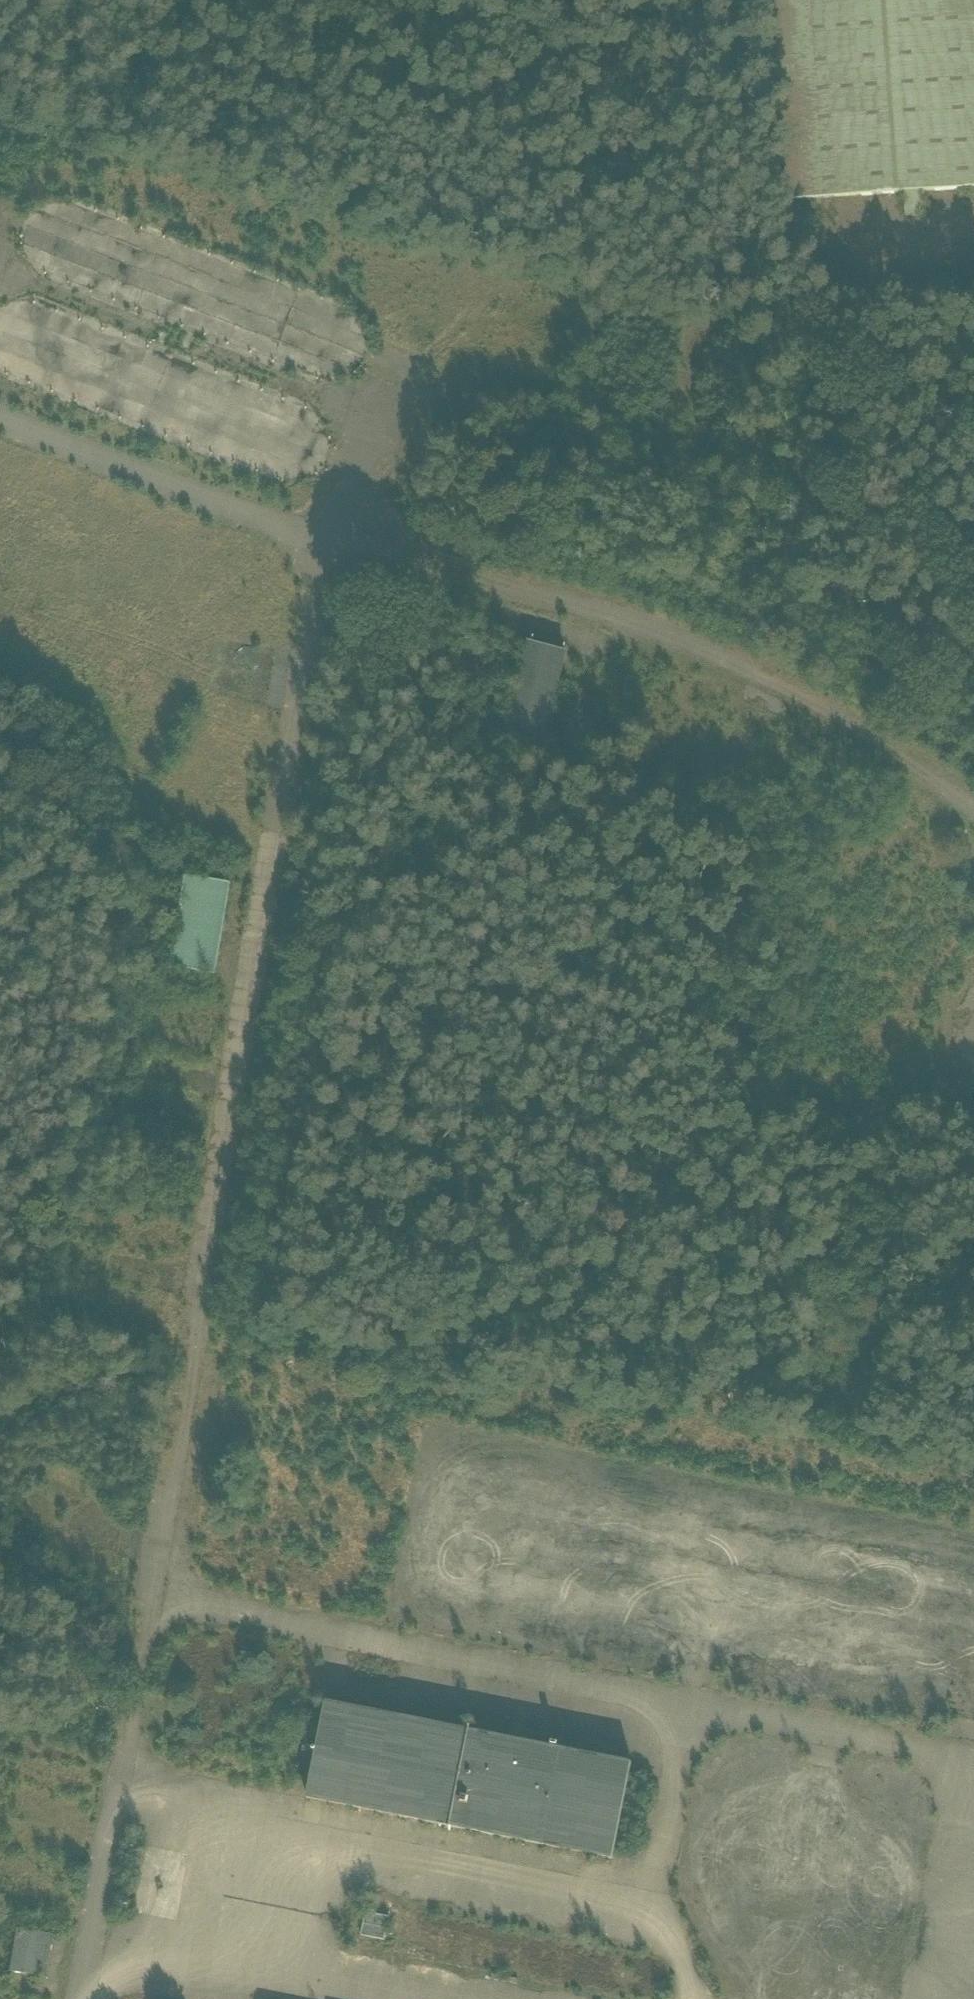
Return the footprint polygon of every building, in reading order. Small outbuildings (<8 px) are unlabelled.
[(788,200),(904,192),(906,217),(924,215),(923,191),(973,188),(973,0),(776,0),(788,200)] [(505,451),(493,447),(490,458),(501,462),(505,451)] [(566,652),(531,643),(505,741),(540,751),(566,652)] [(222,883),(186,877),(170,969),(206,975),(222,883)] [(469,1731),(326,1703),(307,1799),(450,1827),(449,1831),(450,1831),(451,1827),(613,1859),(632,1764),(470,1731),(471,1728),(470,1727),(469,1731)] [(390,1917),(366,1912),(361,1936),(385,1941),(390,1917)] [(52,1935),(15,1929),(8,1972),(45,1978),(52,1935)]
